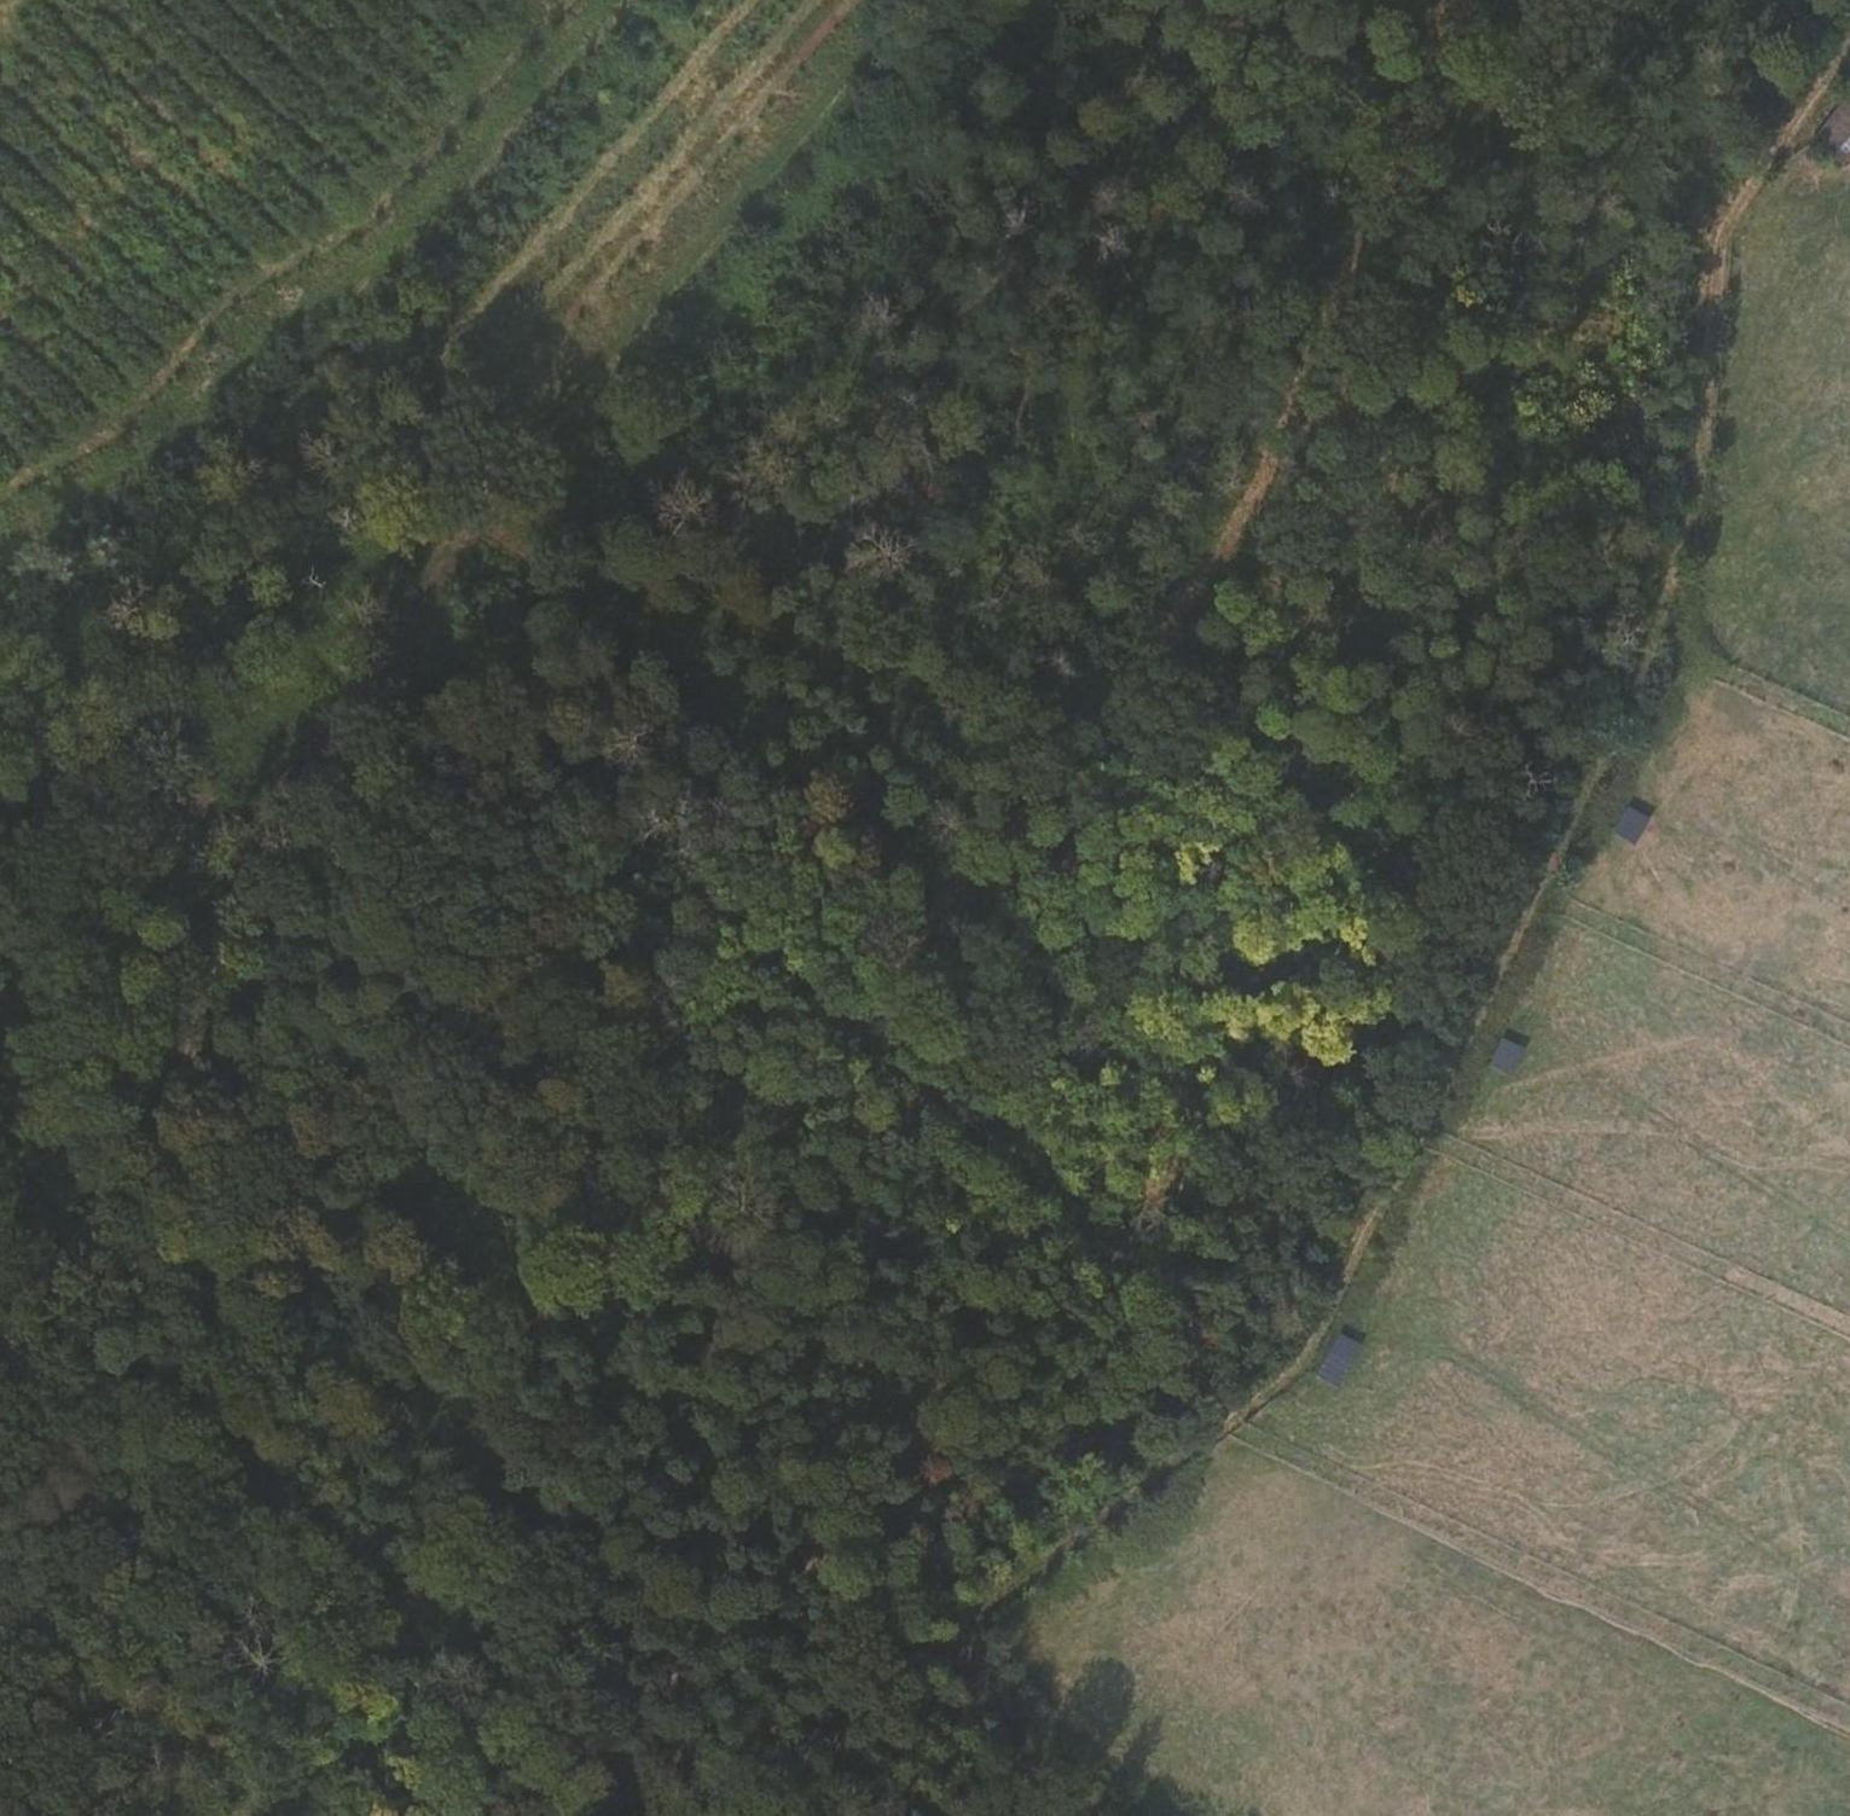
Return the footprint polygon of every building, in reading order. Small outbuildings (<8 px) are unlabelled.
[(1811,141),(1843,164),(1849,155),(1849,93),(1848,92),(1811,141)]
